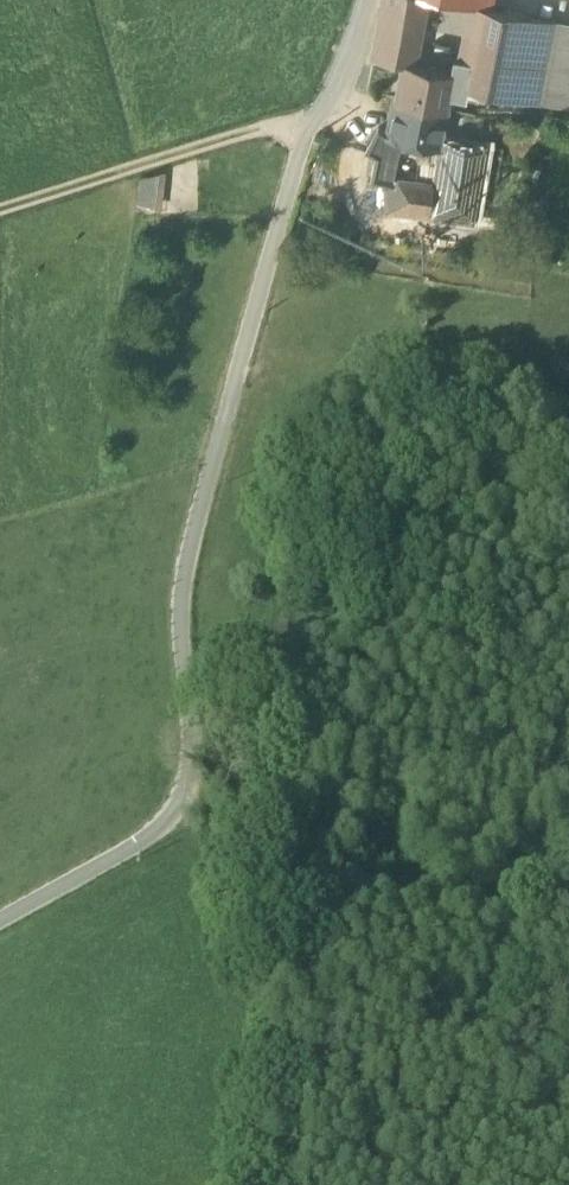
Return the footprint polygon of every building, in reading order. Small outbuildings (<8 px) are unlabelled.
[(380,26),(410,32),(416,0),(385,0),(380,26)] [(477,6),(479,7),(490,9),(490,8),(492,0),(446,0),(477,6)] [(553,20),(490,8),(490,9),(479,7),(477,6),(466,59),(453,57),(450,70),(452,70),(448,93),(464,96),(466,86),(536,100),(553,20)] [(553,20),(536,100),(568,107),(568,23),(553,20)] [(410,32),(380,26),(374,58),(402,63),(402,61),(404,61),(410,32)] [(404,61),(402,61),(402,63),(395,99),(445,107),(448,93),(452,70),(450,70),(404,61)] [(445,107),(395,99),(388,134),(388,135),(397,137),(438,144),(445,107)] [(388,134),(378,129),(366,150),(376,153),(377,159),(390,158),(397,137),(388,135),(388,134)] [(482,147),(445,141),(443,150),(441,149),(435,185),(429,216),(469,221),(482,147)] [(393,180),(390,158),(377,159),(379,180),(384,179),(393,180)] [(137,203),(162,202),(160,170),(136,171),(137,203)] [(393,180),(384,179),(386,211),(429,216),(435,185),(393,180)]
